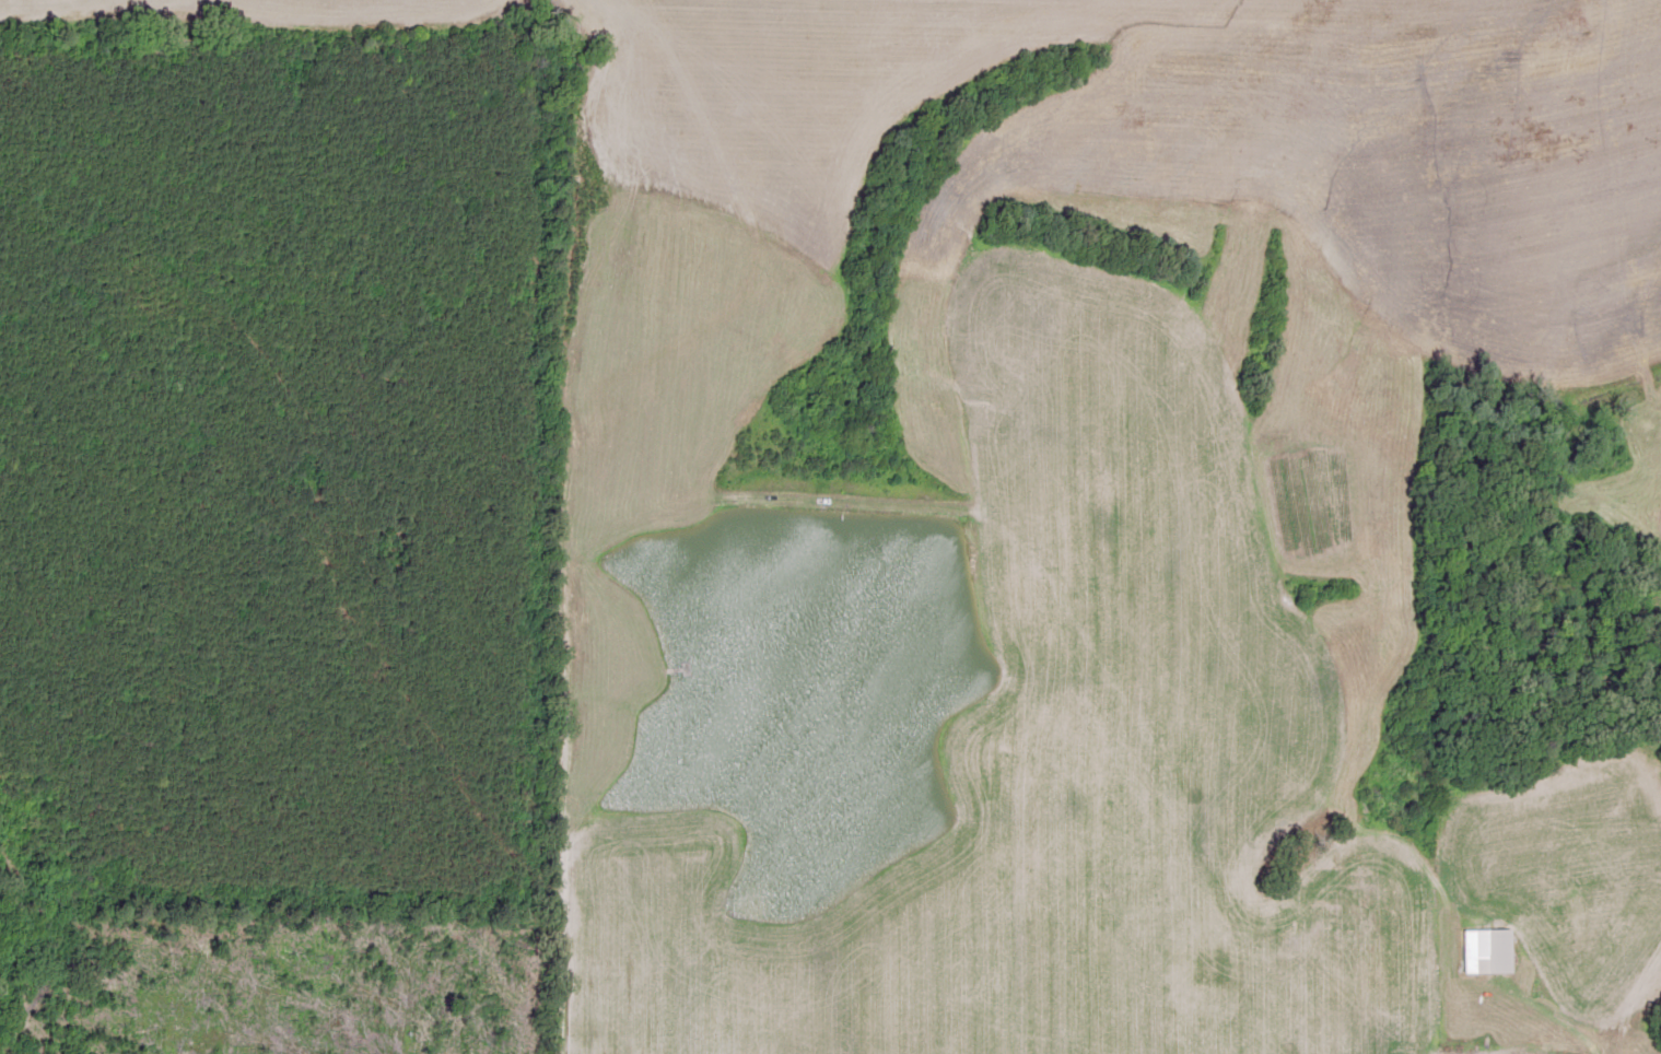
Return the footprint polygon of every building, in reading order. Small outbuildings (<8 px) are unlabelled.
[(1507,974),(1507,931),(1460,931),(1460,974),(1507,974)]
